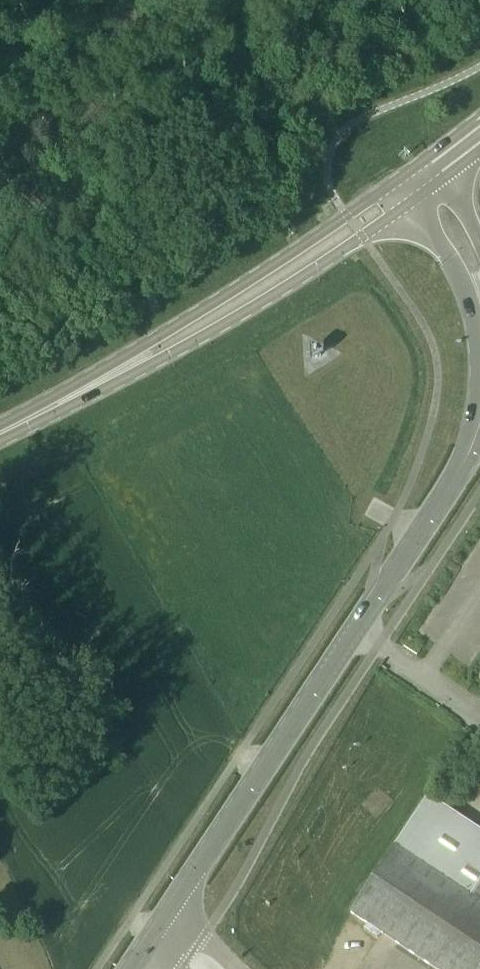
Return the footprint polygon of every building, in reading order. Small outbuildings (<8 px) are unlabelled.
[(437,968),(479,968),(479,830),(429,796),(396,846),(352,913),(437,968)]
